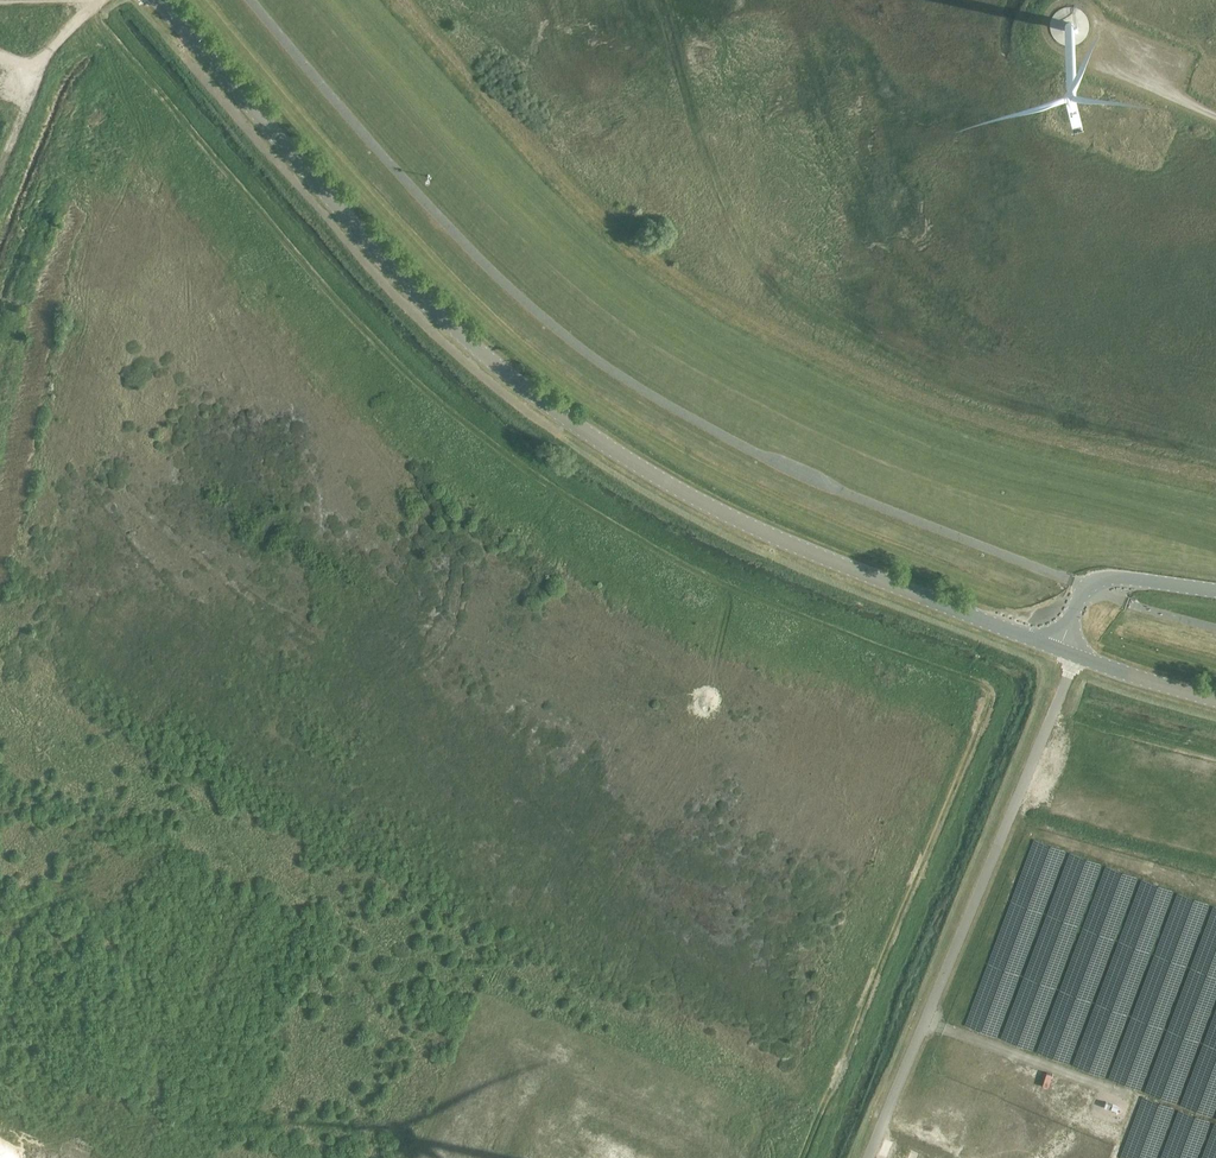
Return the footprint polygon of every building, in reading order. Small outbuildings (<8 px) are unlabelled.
[(1065,25),(1065,26),(1065,27),(1065,28),(1065,29),(1066,30),(1067,31),(1068,31),(1069,32),(1070,31),(1071,31),(1072,31),(1073,30),(1074,29),(1074,28),(1074,27),(1074,26),(1074,25),(1074,24),(1073,23),(1072,23),(1072,22),(1071,22),(1070,22),(1069,22),(1068,22),(1067,22),(1066,23),(1066,24),(1065,24),(1065,25)]
